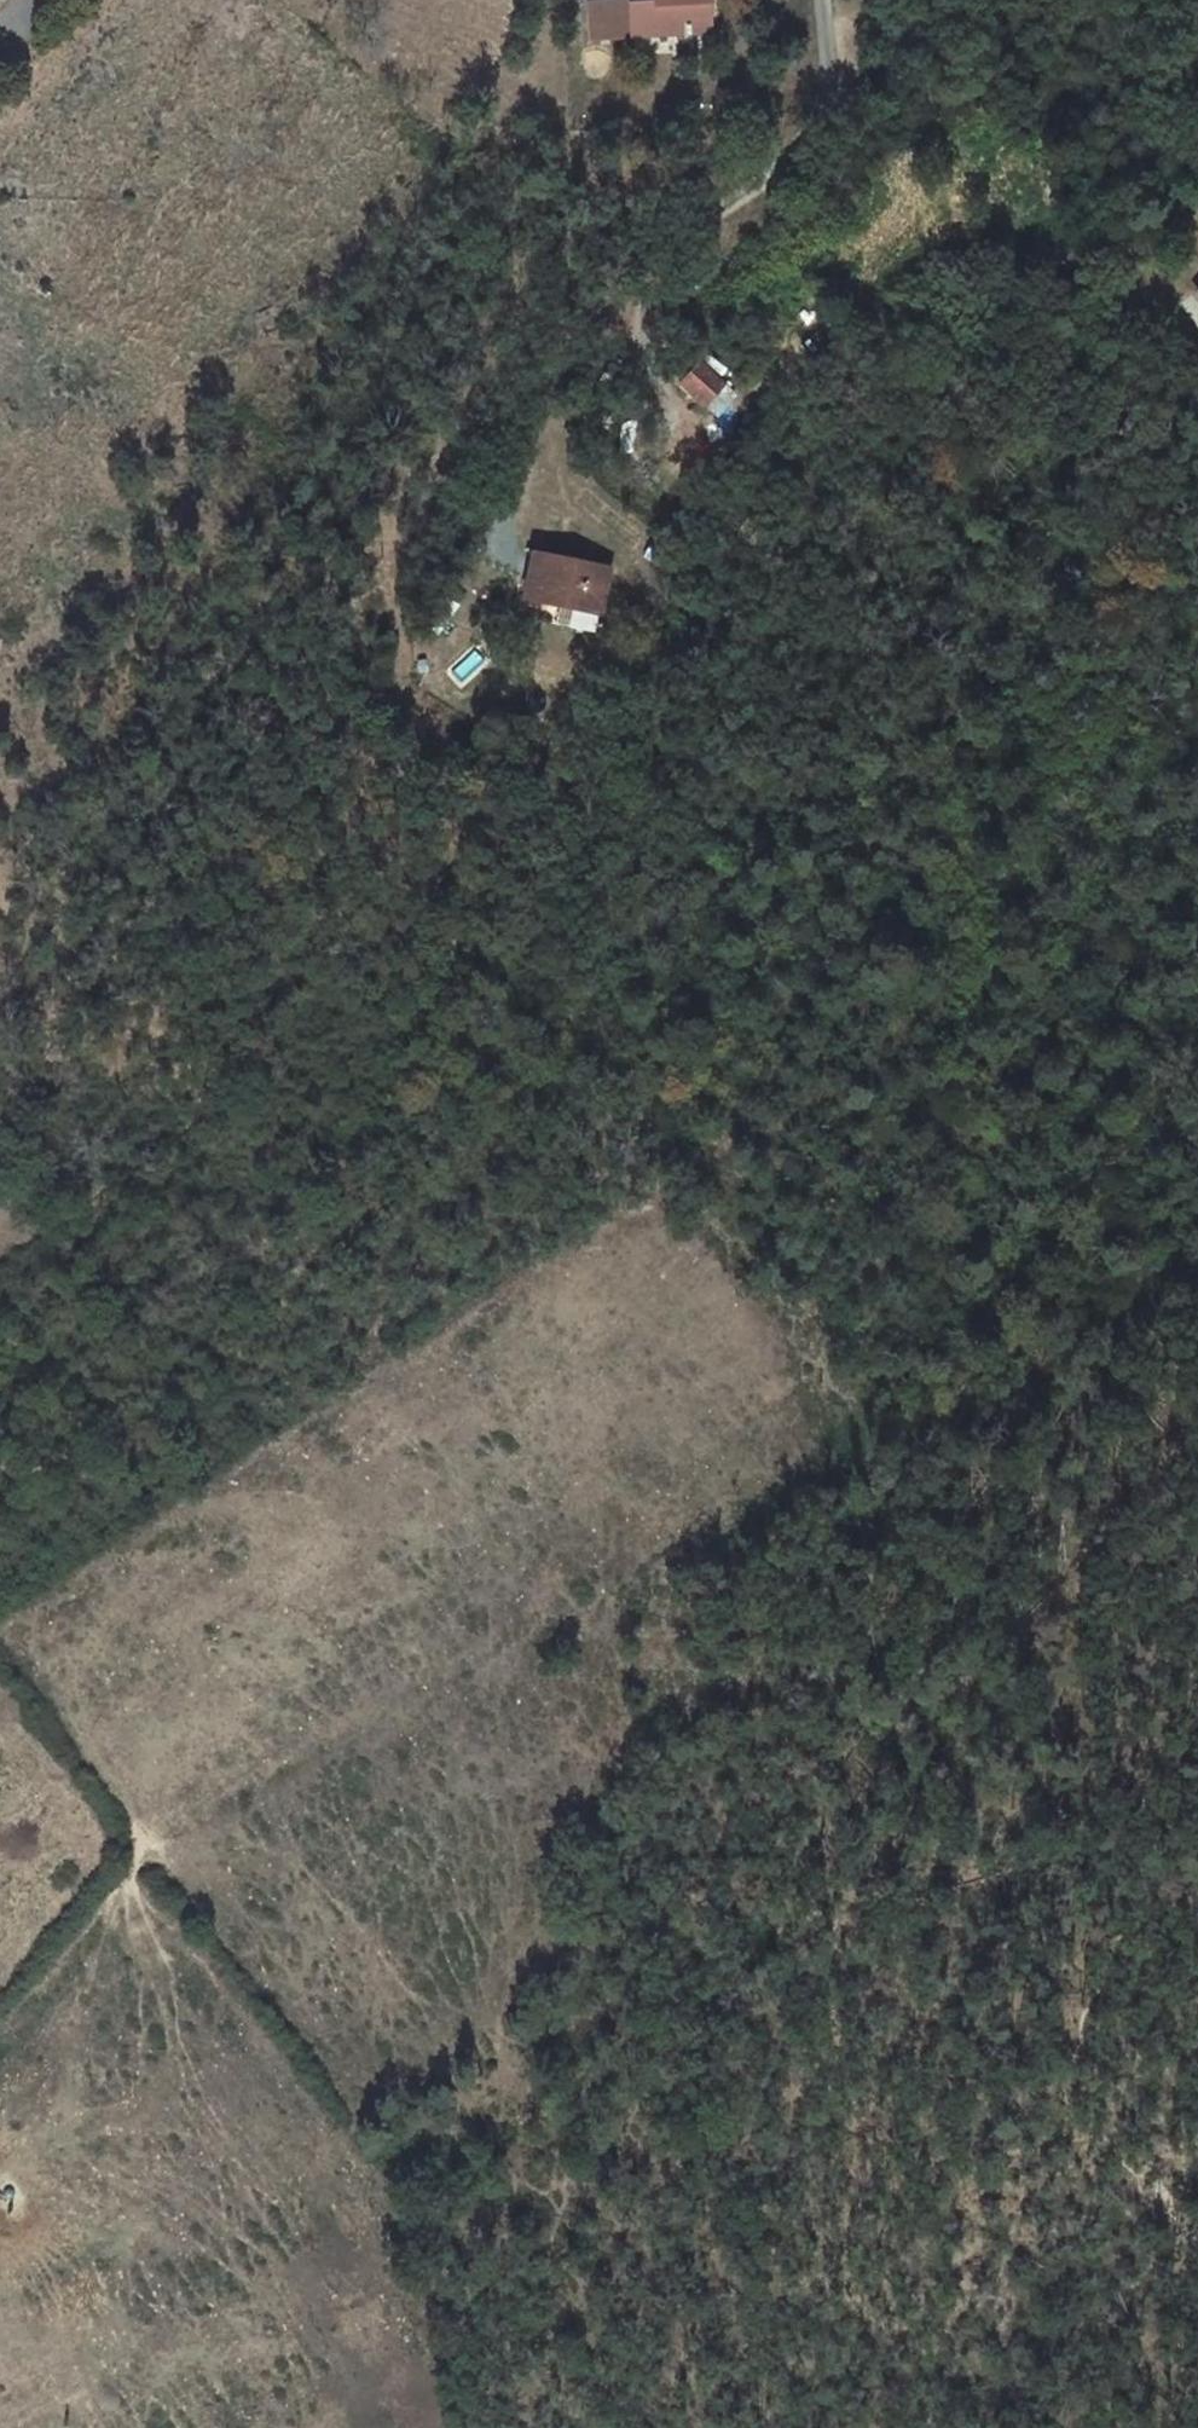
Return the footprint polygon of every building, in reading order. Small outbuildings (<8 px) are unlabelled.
[(630,0),(616,0),(587,2),(590,42),(621,40),(623,38),(624,35),(624,33),(633,33),(710,28),(708,0),(654,0),(655,3),(631,5),(630,0)] [(710,28),(633,33),(633,39),(711,34),(710,28)] [(699,362),(679,386),(702,405),(722,381),(699,362)] [(609,568),(533,553),(532,557),(602,605),(609,568)] [(505,585),(481,627),(546,669),(571,627),(505,585)]
